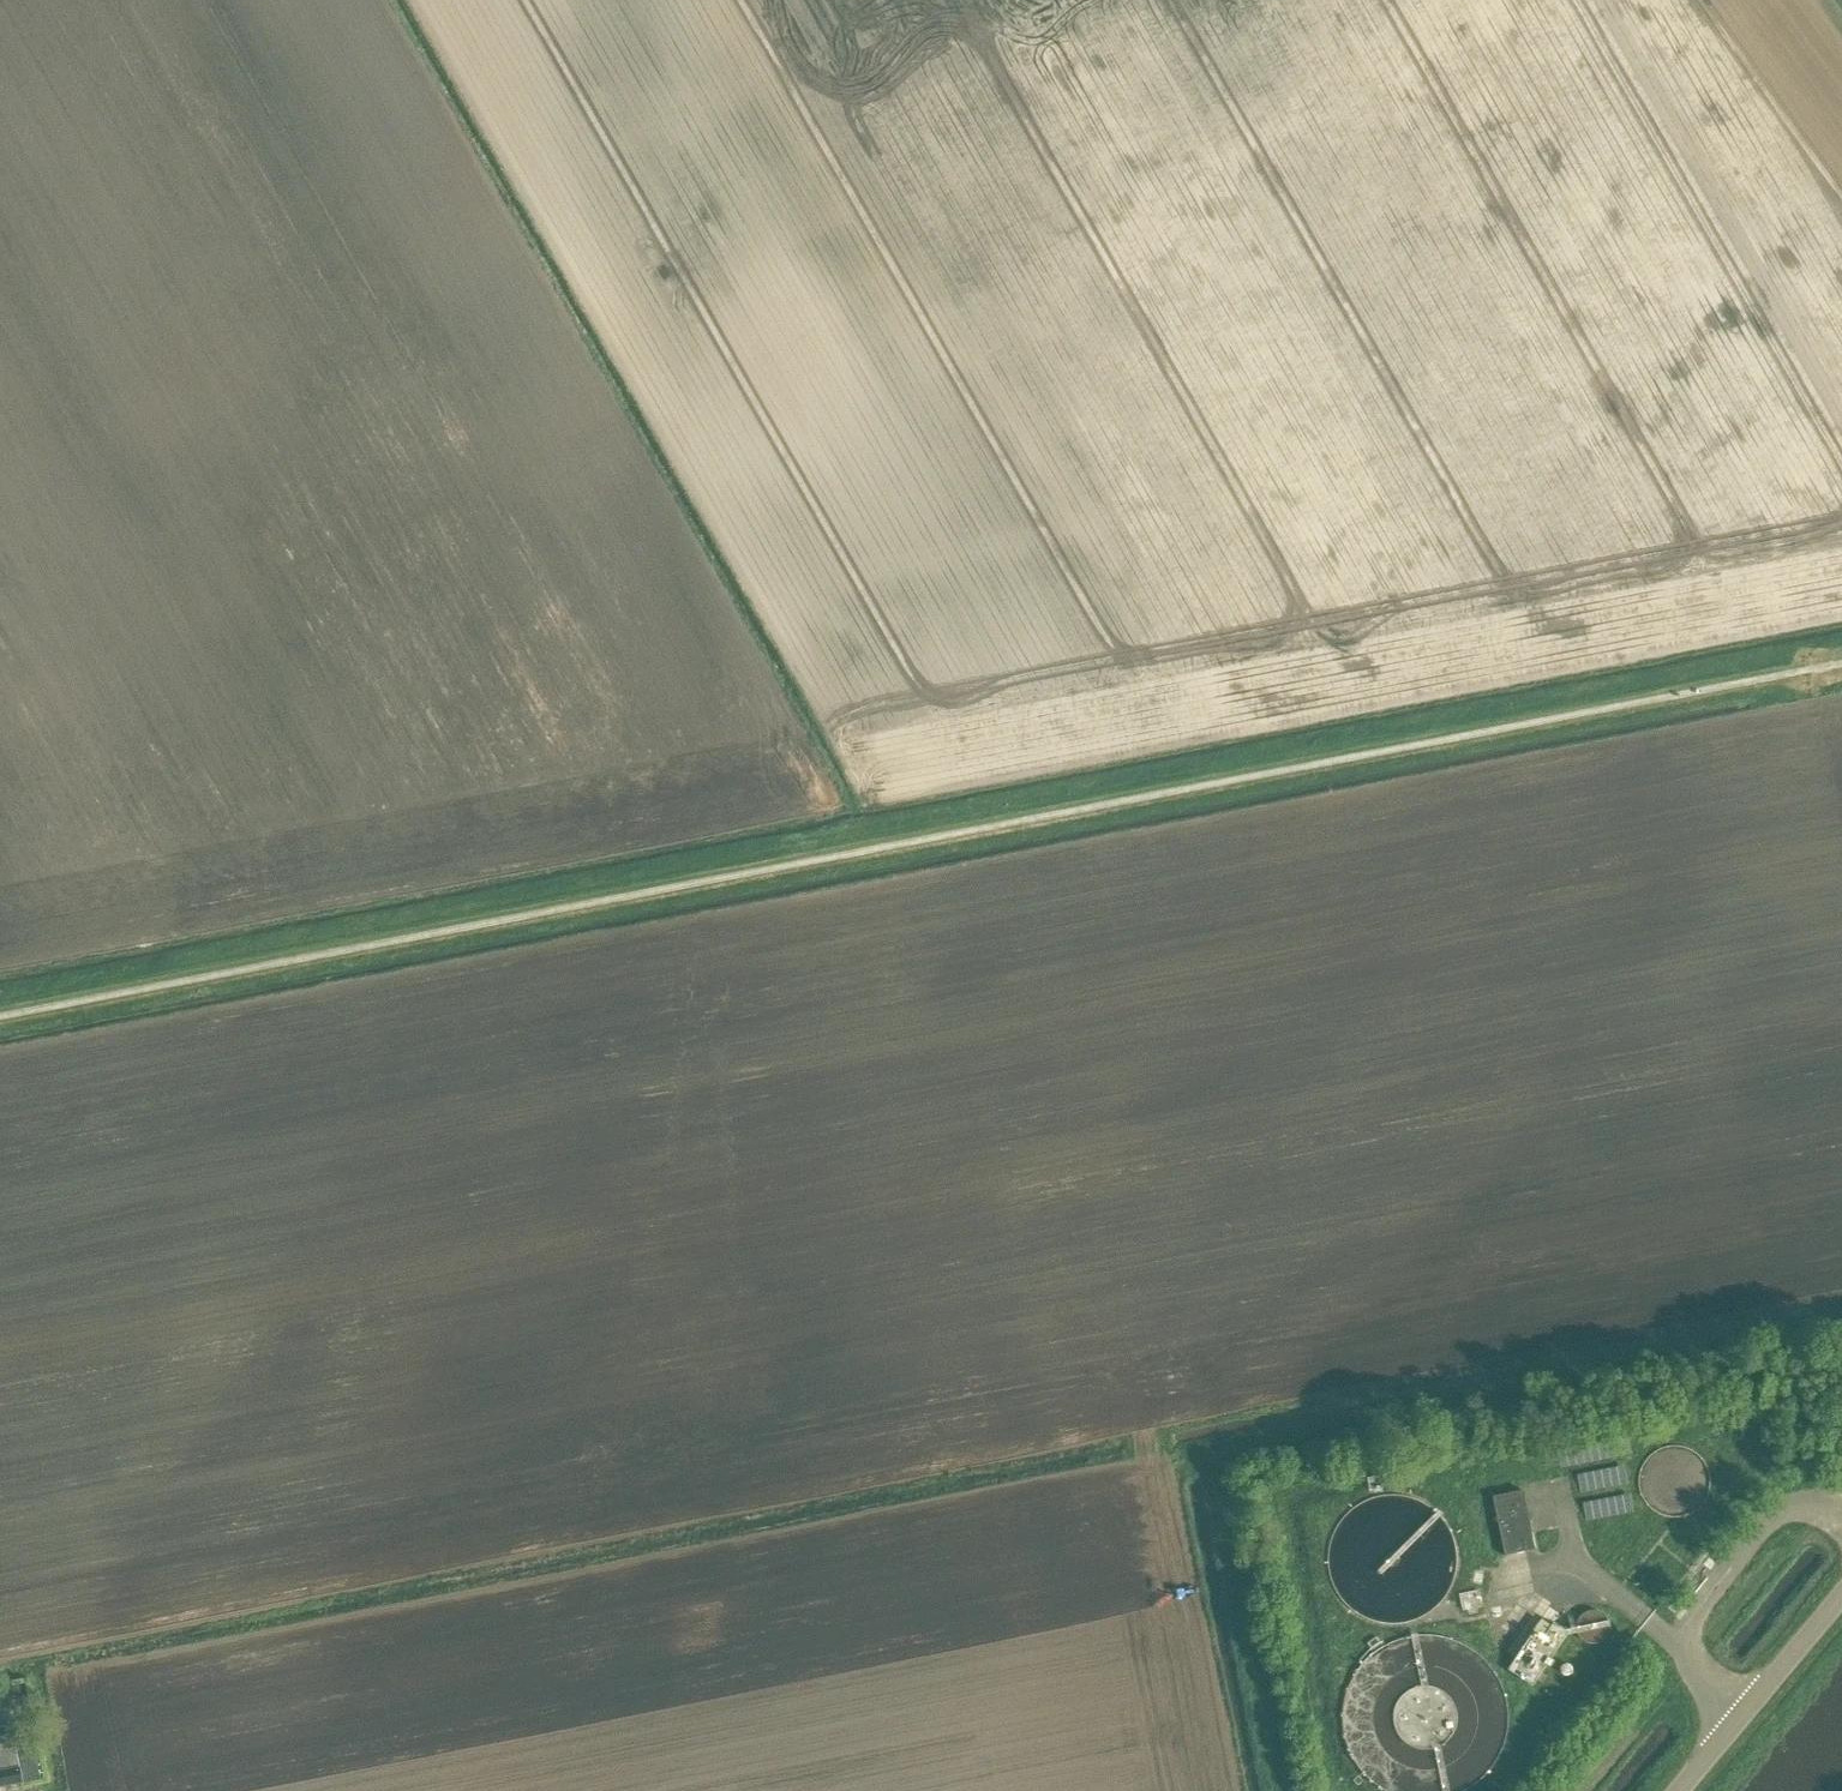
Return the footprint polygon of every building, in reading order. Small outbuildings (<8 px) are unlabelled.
[(1628,1468),(1582,1471),(1584,1489),(1629,1486),(1628,1468)] [(1504,1558),(1535,1552),(1523,1493),(1493,1499),(1504,1558)] [(1634,1493),(1587,1502),(1590,1520),(1637,1511),(1634,1493)] [(1551,1628),(1542,1622),(1530,1640),(1529,1639),(1507,1671),(1531,1688),(1567,1635),(1553,1625),(1551,1628)] [(30,1734),(0,1739),(0,1768),(1,1773),(0,1774),(0,1790),(40,1782),(30,1734)]
